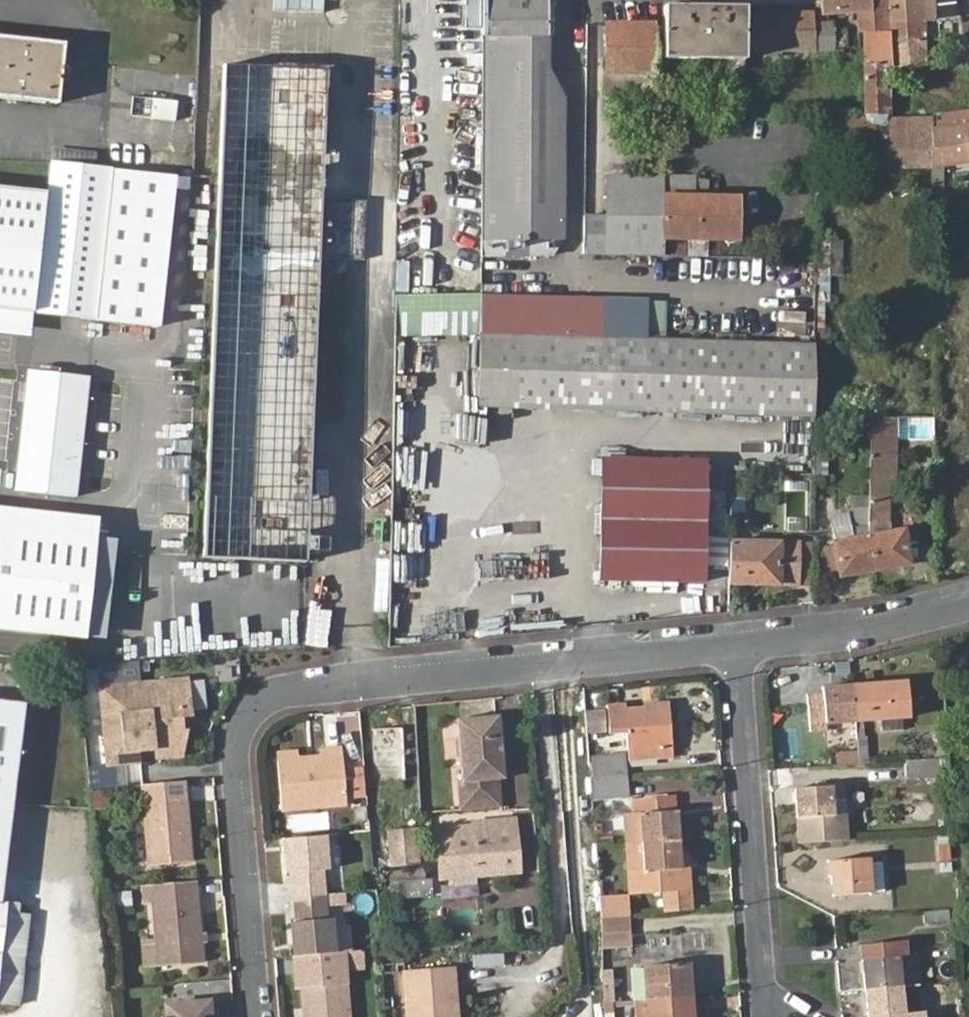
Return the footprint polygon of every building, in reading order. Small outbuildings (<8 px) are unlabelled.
[(483,19),(481,241),(566,242),(567,240),(565,99),(546,68),(548,0),(482,0),(483,19)] [(858,32),(887,32),(888,42),(923,41),(923,22),(887,22),(886,1),(872,1),(872,0),(821,0),(823,14),(857,9),(858,32)] [(923,22),(923,0),(872,0),(872,1),(886,1),(887,22),(923,22)] [(923,22),(933,21),(932,0),(923,0),(923,22)] [(745,114),(745,108),(745,50),(745,11),(672,10),(672,26),(670,59),(727,60),(728,113),(745,114)] [(745,11),(745,50),(815,51),(816,46),(831,47),(831,26),(815,26),(815,12),(745,11)] [(652,59),(670,59),(672,26),(606,25),(605,95),(651,97),(652,84),(652,73),(652,59)] [(863,35),(864,115),(864,126),(880,127),(880,115),(884,114),(883,68),(923,66),(923,41),(888,42),(887,32),(858,32),(863,35)] [(55,100),(62,41),(0,34),(0,95),(55,100)] [(223,63),(199,554),(303,559),(318,254),(362,256),(364,197),(320,194),(326,68),(223,63)] [(132,97),(130,117),(178,121),(179,100),(132,97)] [(934,170),(968,165),(968,111),(930,117),(930,119),(934,170)] [(888,172),(934,170),(930,119),(889,120),(888,128),(884,145),(885,154),(888,172)] [(109,168),(48,160),(48,164),(45,190),(0,186),(0,306),(34,310),(95,316),(109,168)] [(109,168),(95,316),(157,322),(171,174),(109,168)] [(587,254),(663,256),(663,239),(663,178),(607,177),(607,216),(587,216),(587,254)] [(663,178),(663,239),(737,239),(738,197),(708,196),(709,181),(694,180),(694,178),(663,178)] [(481,241),(481,258),(552,259),(566,242),(481,241)] [(821,274),(826,274),(843,274),(844,242),(821,242),(821,274)] [(815,274),(815,334),(825,335),(826,274),(821,274),(815,274)] [(482,295),(396,293),(396,333),(480,335),(481,300),(482,295)] [(481,300),(480,335),(572,338),(573,302),(481,300)] [(572,338),(599,339),(600,303),(573,302),(572,338)] [(665,306),(600,303),(599,339),(664,341),(665,306)] [(0,306),(0,329),(33,332),(34,310),(0,306)] [(814,415),(815,345),(664,341),(599,339),(572,338),(480,335),(479,406),(814,415)] [(25,366),(16,491),(82,496),(91,371),(25,366)] [(935,417),(935,407),(872,408),(872,418),(897,417),(935,417)] [(459,440),(489,441),(490,414),(459,413),(459,440)] [(897,417),(872,418),(873,455),(897,454),(897,417)] [(897,454),(873,455),(870,455),(870,498),(870,526),(870,539),(894,535),(893,484),(898,483),(897,454)] [(827,455),(814,455),(814,475),(827,475),(827,455)] [(604,460),(601,580),(706,581),(711,463),(604,460)] [(13,488),(15,472),(0,471),(0,487),(13,488)] [(747,478),(731,478),(730,524),(746,524),(747,478)] [(858,526),(870,526),(870,498),(857,497),(858,526)] [(87,640),(101,518),(0,507),(0,630),(87,640)] [(863,574),(877,572),(870,539),(856,541),(850,513),(830,517),(836,552),(839,569),(839,571),(862,568),(863,574)] [(904,534),(894,535),(870,539),(877,572),(893,569),(892,562),(909,559),(904,534)] [(742,577),(742,584),(799,584),(798,544),(730,543),(730,577),(742,577)] [(799,584),(814,584),(814,544),(798,544),(799,584)] [(839,569),(836,552),(823,554),(826,572),(839,569)] [(892,562),(893,569),(910,566),(909,559),(892,562)] [(840,578),(863,574),(862,568),(839,571),(840,578)] [(188,678),(100,686),(107,763),(140,760),(138,738),(155,736),(157,756),(185,753),(187,730),(183,730),(182,716),(192,715),(188,678)] [(904,680),(853,686),(856,723),(908,717),(904,680)] [(856,723),(853,686),(825,689),(825,694),(809,696),(811,732),(828,731),(828,725),(856,723)] [(27,903),(2,900),(23,703),(0,700),(0,1001),(34,1005),(38,968),(20,966),(27,903)] [(610,708),(612,735),(630,734),(632,761),(676,757),(671,705),(647,707),(647,711),(629,713),(628,706),(610,708)] [(499,715),(456,719),(463,784),(456,785),(459,811),(503,807),(500,779),(504,779),(499,715)] [(376,730),(379,783),(408,780),(405,728),(376,730)] [(301,758),(280,760),(284,812),(305,810),(311,803),(320,802),(327,808),(349,806),(344,749),(327,751),(315,765),(309,766),(301,758)] [(839,755),(840,764),(858,762),(857,753),(852,754),(852,749),(844,750),(844,754),(839,755)] [(593,758),(595,779),(627,776),(625,755),(593,758)] [(909,778),(953,775),(951,758),(908,761),(909,778)] [(627,776),(595,779),(598,798),(628,795),(627,776)] [(796,790),(798,821),(845,818),(842,788),(796,790)] [(627,816),(629,845),(681,842),(679,795),(636,798),(637,815),(627,816)] [(143,802),(148,863),(190,860),(184,799),(143,802)] [(440,832),(446,882),(520,874),(514,821),(473,825),(473,829),(440,832)] [(391,832),(394,867),(420,864),(417,830),(391,832)] [(333,872),(331,838),(284,841),(286,873),(291,873),(292,893),(327,890),(326,872),(333,872)] [(681,842),(629,845),(631,874),(641,874),(642,887),(683,885),(681,842)] [(837,878),(839,897),(872,895),(869,860),(832,862),(833,879),(837,878)] [(193,879),(149,883),(156,964),(201,960),(193,879)] [(395,887),(396,902),(434,899),(433,885),(395,887)] [(629,897),(600,899),(602,919),(631,917),(629,897)] [(45,905),(27,903),(20,966),(38,968),(45,905)] [(926,915),(927,927),(945,925),(943,913),(926,915)] [(631,917),(602,919),(603,935),(632,932),(631,917)] [(337,954),(335,921),(291,924),(293,957),(337,954)] [(632,932),(603,935),(603,949),(632,947),(632,932)] [(867,992),(902,989),(900,961),(907,961),(905,946),(864,949),(867,992)] [(293,957),(296,991),(301,990),(303,1016),(347,1016),(343,954),(337,954),(293,957)] [(919,960),(907,961),(900,961),(902,989),(917,988),(921,987),(919,960)] [(648,968),(651,1002),(688,999),(687,990),(691,990),(690,965),(648,968)] [(454,969),(403,973),(407,1016),(458,1016),(454,969)] [(904,1003),(904,1016),(911,1015),(919,1015),(917,988),(902,989),(904,1003)] [(902,989),(867,992),(869,1004),(870,1016),(911,1016),(911,1015),(904,1016),(904,1003),(902,989)] [(651,1002),(652,1016),(694,1016),(693,1008),(688,1008),(688,999),(651,1002)] [(165,1003),(166,1016),(208,1016),(207,1000),(165,1003)]
